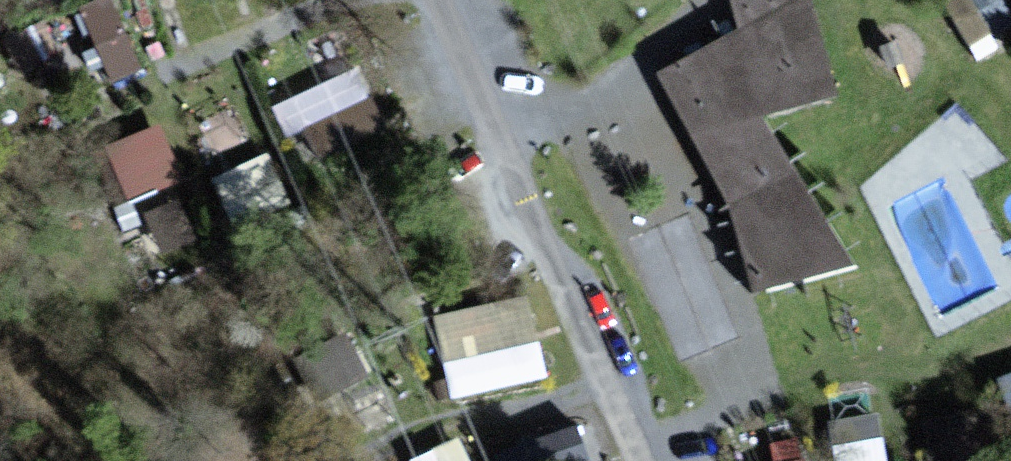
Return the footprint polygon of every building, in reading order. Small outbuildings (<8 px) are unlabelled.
[(75,5),(108,72),(144,54),(117,0),(85,0),(75,5)] [(771,119),(839,102),(814,0),(729,0),(737,32),(662,76),(731,193),(760,286),(850,262),(771,119)] [(965,34),(1010,11),(1005,0),(947,0),(965,34)] [(328,220),(405,186),(348,57),(270,91),(328,220)] [(102,134),(127,192),(182,169),(157,111),(102,134)] [(207,166),(228,212),(283,187),(262,141),(207,166)] [(173,188),(139,203),(157,244),(191,229),(173,188)] [(429,306),(447,389),(544,368),(526,285),(429,306)] [(322,393),(366,365),(338,322),(295,350),(322,393)] [(937,460),(1010,460),(1010,372),(916,414),(937,460)] [(869,377),(827,382),(834,438),(875,433),(869,377)] [(532,433),(541,460),(592,460),(577,418),(532,433)] [(736,440),(741,460),(803,460),(794,426),(736,440)] [(417,460),(470,460),(462,431),(413,443),(417,460)]
